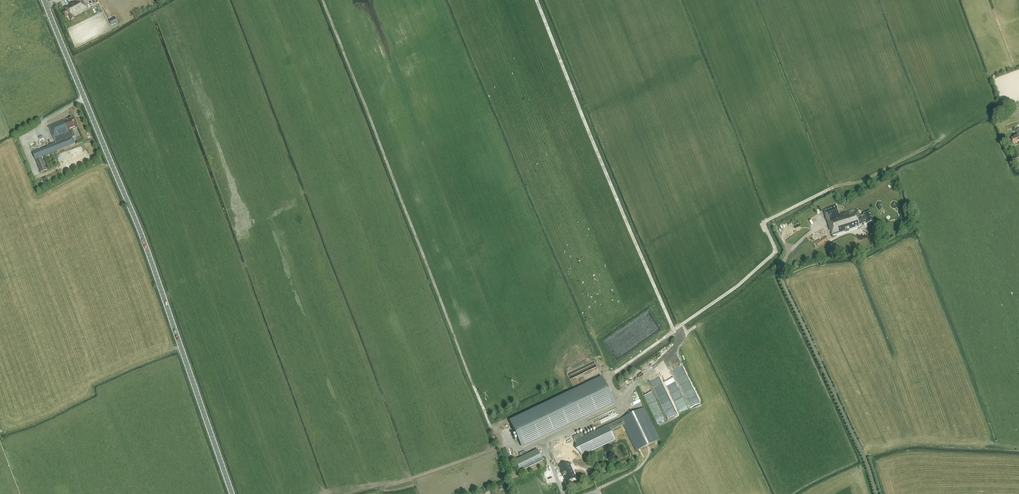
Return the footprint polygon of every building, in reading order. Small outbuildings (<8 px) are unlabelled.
[(87,9),(82,0),(74,0),(75,2),(65,7),(66,10),(63,12),(65,17),(69,15),(71,20),(75,18),(74,17),(87,9)] [(118,23),(115,17),(109,20),(112,26),(118,23)] [(66,120),(65,119),(49,126),(56,143),(38,150),(33,153),(40,173),(47,170),(42,157),(75,144),(73,137),(76,136),(73,129),(79,127),(74,117),(72,118),(72,117),(68,118),(69,119),(66,120)] [(836,206),(823,210),(831,232),(832,237),(859,228),(859,227),(861,226),(860,224),(866,222),(867,224),(873,222),(870,212),(863,214),(864,216),(860,218),(857,209),(854,210),(839,215),(836,206)] [(822,239),(820,240),(820,239),(814,242),(817,247),(823,244),(829,241),(826,236),(822,238),(822,239)] [(592,362),(568,371),(574,385),(579,383),(578,380),(580,379),(581,380),(586,378),(586,379),(600,373),(595,361),(593,362),(592,362)] [(602,377),(509,420),(522,447),(615,404),(602,377)] [(671,400),(663,404),(669,417),(677,413),(671,400)] [(636,451),(659,440),(644,408),(621,419),(608,425),(584,436),(582,433),(573,437),(552,447),(549,448),(556,464),(566,460),(562,450),(570,467),(572,465),(578,476),(587,471),(583,461),(583,460),(583,459),(584,459),(582,455),(615,440),(611,430),(623,424),(636,451)] [(537,449),(515,460),(520,471),(543,461),(537,449)] [(566,481),(575,477),(568,463),(560,467),(563,474),(562,474),(563,477),(564,476),(566,481)]
